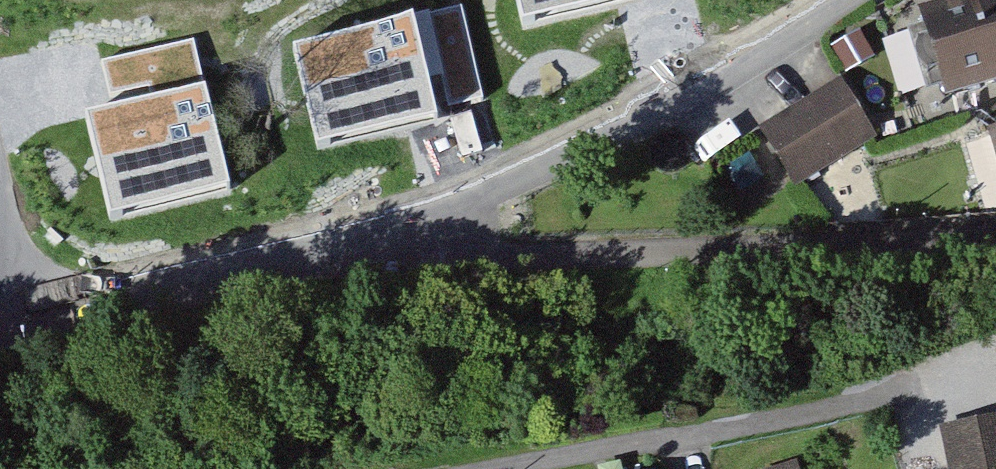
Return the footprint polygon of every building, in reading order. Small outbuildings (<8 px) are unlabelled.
[(942,101),(995,87),(995,0),(990,0),(920,18),(942,101)] [(759,133),(791,188),(880,136),(848,81),(759,133)] [(953,468),(995,468),(995,429),(947,439),(953,468)]
